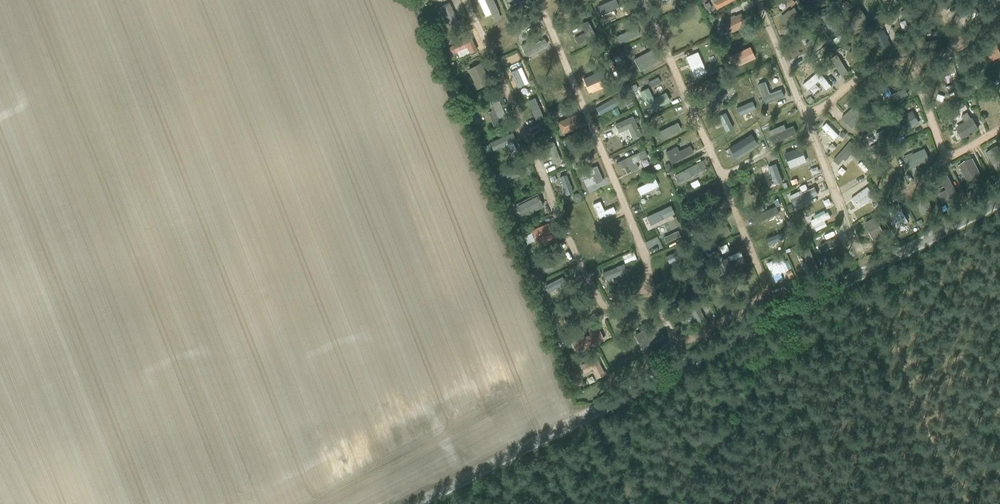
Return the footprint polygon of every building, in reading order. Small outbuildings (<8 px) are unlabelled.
[(484,15),(497,10),(493,0),(477,0),(484,15)] [(715,9),(733,0),(710,0),(715,9)] [(574,25),(581,41),(595,35),(588,19),(574,25)] [(449,43),(454,56),(476,49),(471,36),(449,43)] [(543,37),(533,42),(531,38),(519,44),(525,56),(547,44),(543,37)] [(982,64),(999,56),(999,55),(994,42),(976,50),(982,64)] [(683,56),(692,77),(705,71),(696,51),(683,56)] [(841,76),(848,72),(837,52),(830,56),(841,76)] [(508,66),(516,88),(529,83),(521,61),(508,66)] [(803,82),(811,94),(822,85),(825,89),(830,85),(818,70),(803,82)] [(765,80),(758,83),(764,102),(783,96),(780,88),(769,92),(765,80)] [(487,98),(495,119),(504,115),(496,95),(487,98)] [(732,105),(739,124),(753,119),(747,100),(732,105)] [(894,118),(900,133),(925,122),(918,107),(894,118)] [(960,115),(964,120),(953,127),(960,139),(977,129),(966,111),(960,115)] [(556,121),(561,132),(581,124),(576,113),(556,121)] [(632,116),(612,123),(615,132),(636,125),(632,116)] [(826,121),(821,125),(834,140),(839,135),(826,121)] [(489,142),(493,151),(515,141),(511,132),(489,142)] [(694,151),(690,143),(680,148),(678,144),(664,151),(671,163),(694,151)] [(808,159),(802,145),(782,153),(788,167),(808,159)] [(588,147),(574,152),(577,159),(591,154),(588,147)] [(907,168),(930,160),(925,147),(903,155),(907,168)] [(644,148),(616,161),(620,168),(626,165),(629,171),(637,168),(634,161),(647,155),(644,148)] [(837,164),(848,154),(843,148),(832,158),(837,164)] [(958,162),(965,181),(980,175),(973,156),(958,162)] [(673,172),(677,181),(705,168),(702,160),(673,172)] [(506,179),(529,171),(525,161),(502,169),(506,179)] [(596,164),(576,172),(579,179),(590,175),(593,183),(603,179),(596,164)] [(936,181),(943,196),(955,190),(949,175),(936,181)] [(636,186),(642,199),(660,191),(654,178),(636,186)] [(814,186),(788,197),(792,205),(818,194),(814,186)] [(520,218),(541,205),(533,192),(512,206),(520,218)] [(616,211),(613,204),(602,209),(598,200),(591,203),(597,219),(616,211)] [(815,230),(827,225),(825,219),(831,217),(828,211),(810,219),(815,230)] [(650,246),(673,236),(670,230),(648,240),(650,246)] [(801,263),(815,261),(813,249),(799,251),(801,263)] [(624,262),(635,258),(633,251),(622,255),(624,262)] [(766,260),(771,274),(788,269),(784,255),(766,260)] [(606,290),(630,283),(624,263),(600,271),(606,290)] [(574,350),(600,344),(595,325),(587,327),(588,335),(572,339),(574,350)] [(588,380),(604,374),(597,355),(580,361),(588,380)]
